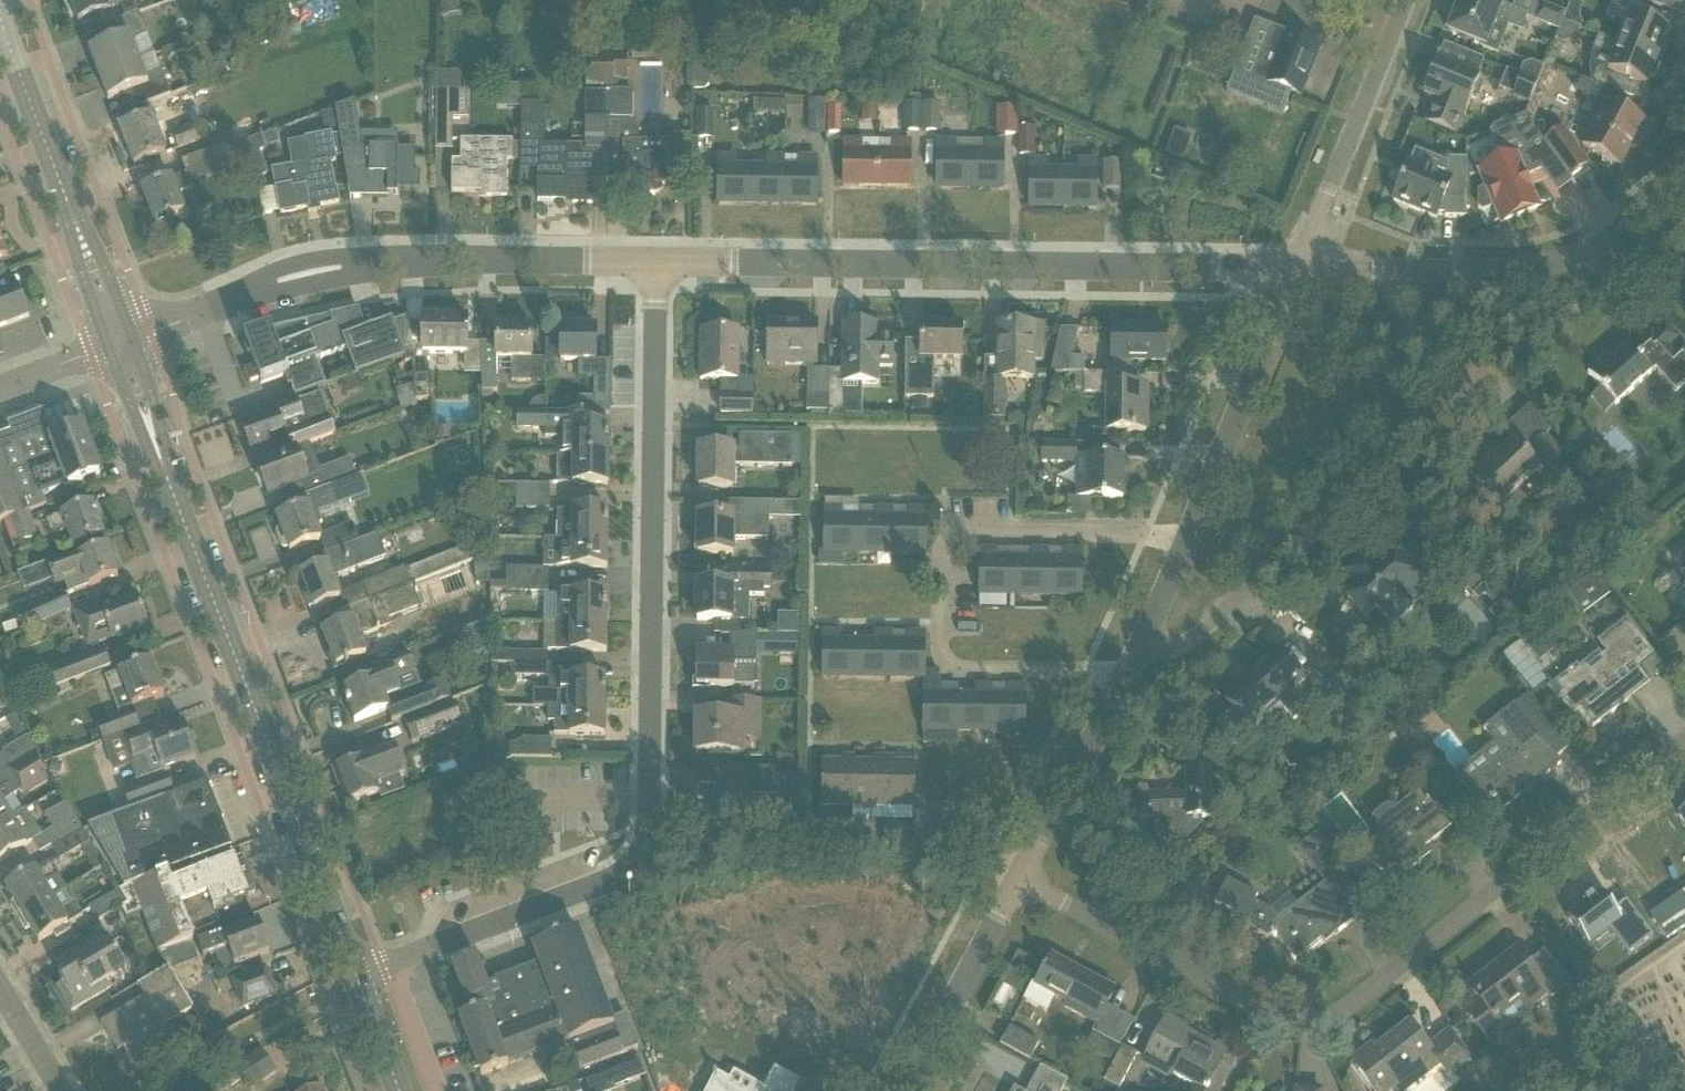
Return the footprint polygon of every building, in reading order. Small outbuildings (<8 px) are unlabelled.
[(78,23),(120,6),(133,2),(138,0),(70,0),(78,23)] [(228,27),(259,15),(253,0),(218,0),(228,27)] [(443,15),(458,11),(455,0),(441,0),(439,1),(443,15)] [(1448,32),(1468,41),(1482,46),(1489,27),(1504,33),(1508,25),(1521,30),(1527,15),(1501,5),(1502,5),(1490,0),(1461,0),(1459,6),(1455,4),(1451,15),(1454,17),(1448,32)] [(1569,6),(1580,10),(1581,7),(1582,4),(1573,0),(1571,0),(1569,6)] [(1606,17),(1614,22),(1607,40),(1619,45),(1661,62),(1662,60),(1662,59),(1667,45),(1664,43),(1660,42),(1664,31),(1643,23),(1649,9),(1626,0),(1619,0),(1618,3),(1612,1),(1606,17)] [(1661,9),(1664,0),(1640,0),(1661,9)] [(133,2),(120,6),(125,19),(137,14),(133,2)] [(1562,22),(1565,13),(1541,3),(1534,20),(1559,30),(1562,22)] [(90,52),(99,77),(140,61),(134,47),(138,41),(148,37),(139,14),(98,30),(99,31),(106,28),(112,43),(90,52)] [(1559,30),(1556,38),(1564,41),(1570,26),(1562,22),(1559,30)] [(1291,93),(1300,97),(1319,48),(1272,30),(1253,78),(1280,89),(1291,93)] [(1597,69),(1592,84),(1609,91),(1615,75),(1646,88),(1650,76),(1654,78),(1660,63),(1660,64),(1661,62),(1619,45),(1607,40),(1598,36),(1592,51),(1609,58),(1604,72),(1597,69)] [(607,90),(619,90),(619,80),(627,80),(627,53),(606,53),(606,56),(592,56),(592,68),(585,68),(585,87),(607,87),(607,90)] [(130,111),(130,112),(171,96),(162,73),(146,79),(140,61),(99,77),(109,102),(131,93),(137,108),(130,111)] [(1425,124),(1455,136),(1464,112),(1466,113),(1471,98),(1475,100),(1479,98),(1484,86),(1482,83),(1478,81),(1479,79),(1436,62),(1430,76),(1425,76),(1421,86),(1424,91),(1423,95),(1435,100),(1425,124)] [(1522,66),(1519,75),(1538,82),(1543,68),(1531,63),(1522,66)] [(1513,97),(1529,103),(1537,83),(1521,76),(1507,71),(1499,90),(1513,95),(1513,97)] [(437,90),(436,140),(453,140),(454,119),(461,119),(461,73),(438,73),(437,90)] [(1019,82),(1015,94),(1026,97),(1029,86),(1019,82)] [(1280,89),(1271,112),(1281,117),(1291,93),(1280,89)] [(619,90),(607,90),(606,112),(606,118),(606,153),(606,182),(627,183),(627,196),(638,207),(640,207),(651,195),(655,195),(655,193),(657,193),(662,188),(662,185),(682,185),(683,157),(692,157),(692,135),(674,135),(668,141),(639,141),(639,134),(641,132),(631,122),(633,122),(633,112),(633,92),(619,91),(619,90)] [(738,114),(750,114),(750,99),(738,99),(738,114)] [(753,101),(753,115),(766,115),(766,102),(753,101)] [(810,101),(810,134),(825,134),(825,101),(810,101)] [(355,102),(335,110),(339,135),(342,156),(345,176),(366,176),(365,200),(388,200),(388,196),(398,196),(398,192),(420,192),(420,173),(415,173),(416,150),(398,150),(398,131),(396,131),(395,149),(362,149),(355,102)] [(1592,129),(1582,147),(1601,157),(1601,161),(1611,167),(1615,165),(1619,167),(1634,140),(1638,141),(1647,125),(1628,114),(1607,103),(1606,104),(1592,129)] [(862,104),(862,115),(877,115),(877,104),(862,104)] [(905,132),(921,132),(921,104),(905,104),(905,132)] [(924,132),(940,132),(940,104),(924,104),(924,132)] [(791,107),(791,117),(801,117),(801,107),(791,107)] [(828,108),(828,135),(841,135),(841,108),(828,108)] [(998,135),(1016,136),(1017,108),(998,108),(998,135)] [(166,155),(149,109),(118,121),(121,128),(120,129),(134,167),(166,155)] [(573,203),(592,204),(592,182),(592,160),(539,160),(539,128),(538,128),(538,110),(522,110),(521,128),(521,144),(521,166),(538,166),(538,201),(573,201),(573,203)] [(697,138),(713,139),(713,111),(698,111),(697,138)] [(321,114),(325,132),(338,130),(334,112),(321,114)] [(1479,192),(1479,207),(1483,210),(1494,205),(1501,223),(1538,207),(1524,176),(1539,170),(1539,169),(1540,169),(1541,168),(1541,167),(1541,166),(1541,165),(1541,164),(1541,163),(1535,155),(1546,146),(1544,142),(1525,115),(1492,130),(1492,131),(1504,162),(1496,165),(1479,172),(1487,189),(1479,192)] [(606,118),(585,118),(585,153),(606,153),(606,118)] [(172,132),(179,149),(204,140),(197,122),(172,132)] [(1019,156),(1035,156),(1036,129),(1020,128),(1019,156)] [(1175,129),(1165,154),(1183,161),(1193,136),(1175,129)] [(1546,146),(1570,179),(1587,166),(1575,148),(1561,129),(1544,142),(1546,146)] [(240,145),(253,179),(266,174),(258,152),(280,143),(276,132),(260,138),(240,145)] [(312,164),(273,172),(277,193),(281,214),(339,203),(335,182),(331,163),(335,162),(334,157),(330,137),(330,136),(307,140),(312,164)] [(843,187),(877,187),(877,150),(862,150),(863,140),(844,140),(843,187)] [(486,198),(507,198),(507,162),(513,162),(513,142),(461,141),(461,162),(452,161),(451,193),(480,193),(486,193),(486,198)] [(877,187),(910,187),(910,141),(893,141),(893,150),(877,150),(877,187)] [(144,192),(155,224),(183,214),(177,196),(193,191),(190,182),(245,162),(246,165),(241,167),(245,183),(252,181),(251,180),(253,179),(240,145),(237,147),(236,142),(181,162),(186,176),(144,192)] [(936,187),(970,188),(970,153),(954,152),(954,142),(937,142),(936,187)] [(970,188),(1003,188),(1003,143),(985,142),(985,153),(970,153),(970,188)] [(718,203),(751,203),(751,168),(738,168),(739,157),(718,157),(718,203)] [(751,203),(783,204),(784,159),(768,159),(768,169),(751,168),(751,203)] [(783,204),(817,204),(817,159),(800,159),(800,169),(786,169),(786,159),(784,159),(783,204)] [(1394,197),(1393,201),(1436,219),(1438,215),(1444,215),(1444,218),(1466,218),(1466,200),(1466,178),(1466,159),(1447,159),(1447,171),(1444,179),(1428,172),(1407,164),(1399,184),(1398,185),(1396,186),(1395,188),(1394,190),(1393,192),(1393,194),(1393,195),(1393,196),(1394,196),(1394,197)] [(1029,206),(1062,207),(1063,172),(1047,172),(1047,161),(1029,161),(1029,206)] [(1062,207),(1095,207),(1096,162),(1078,162),(1078,173),(1063,172),(1062,207)] [(1104,189),(1119,189),(1119,162),(1104,162),(1104,189)] [(1137,167),(1136,177),(1149,179),(1150,169),(1137,167)] [(0,233),(0,259),(8,256),(0,233)] [(29,317),(18,289),(0,296),(0,328),(29,317)] [(358,310),(249,335),(250,341),(246,343),(256,368),(252,369),(247,379),(248,384),(259,380),(261,385),(285,377),(288,388),(290,387),(295,398),(326,386),(314,359),(319,356),(320,359),(347,349),(356,375),(359,374),(359,375),(405,358),(405,347),(405,325),(406,320),(392,324),(390,318),(364,328),(358,310)] [(415,383),(416,401),(431,400),(427,361),(430,361),(430,356),(480,357),(480,344),(467,344),(466,336),(468,336),(469,331),(467,331),(467,321),(423,320),(423,330),(407,330),(407,325),(405,325),(405,347),(405,358),(406,363),(413,362),(415,383)] [(767,346),(767,356),(785,356),(785,366),(803,366),(803,356),(816,356),(816,347),(816,324),(767,323),(767,346)] [(828,417),(843,417),(844,385),(877,385),(877,366),(892,366),(892,338),(878,338),(878,325),(857,325),(857,327),(843,327),(843,371),(828,370),(828,398),(828,411),(828,417)] [(905,399),(934,399),(934,359),(961,360),(961,326),(921,325),(921,342),(905,342),(905,399)] [(1588,374),(1601,388),(1592,397),(1593,399),(1606,414),(1616,405),(1655,370),(1675,392),(1684,383),(1684,347),(1683,344),(1673,353),(1668,347),(1678,339),(1666,325),(1654,335),(1650,331),(1635,345),(1637,347),(1632,351),(1628,346),(1609,364),(1604,359),(1588,374)] [(998,359),(998,379),(1004,379),(1033,379),(1033,372),(1033,361),(1042,361),(1043,327),(998,326),(998,349),(998,359)] [(1112,328),(1111,374),(1131,374),(1131,361),(1165,361),(1165,357),(1166,356),(1168,354),(1168,352),(1168,351),(1168,348),(1166,346),(1165,345),(1165,328),(1112,328)] [(480,357),(482,392),(498,392),(497,361),(512,361),(512,382),(543,383),(544,359),(532,360),(532,330),(497,330),(496,346),(482,346),(482,344),(480,344),(480,357)] [(593,414),(610,415),(611,362),(596,362),(596,331),(561,330),(560,353),(560,363),(580,363),(579,379),(594,379),(593,414)] [(1051,372),(1052,373),(1074,373),(1084,373),(1085,358),(1073,358),(1074,352),(1079,330),(1061,330),(1051,372)] [(721,415),(751,415),(751,397),(738,397),(739,332),(701,332),(700,381),(721,381),(721,415)] [(1093,445),(1108,445),(1108,431),(1145,432),(1146,412),(1141,412),(1142,388),(1137,388),(1138,374),(1131,374),(1111,374),(1084,373),(1074,373),(1075,389),(1084,389),(1084,394),(1106,394),(1106,431),(1093,431),(1093,445)] [(415,383),(396,389),(403,409),(416,404),(416,401),(415,383)] [(984,388),(984,420),(1003,420),(1004,388),(984,388)] [(971,395),(961,403),(969,414),(980,406),(971,395)] [(242,424),(252,453),(274,446),(270,436),(286,431),(293,451),(310,445),(336,435),(322,396),(303,402),(301,397),(293,400),(284,404),(286,408),(278,411),(277,407),(260,413),(261,417),(242,424)] [(807,397),(807,412),(811,412),(828,411),(828,398),(807,397)] [(925,409),(925,400),(913,400),(913,409),(925,409)] [(407,416),(417,429),(430,420),(421,407),(419,408),(417,405),(413,407),(415,411),(407,416)] [(0,436),(0,454),(23,515),(29,513),(47,507),(43,497),(79,483),(100,475),(83,428),(79,430),(53,439),(43,411),(7,424),(10,432),(0,436)] [(551,415),(528,414),(518,414),(518,427),(545,427),(545,439),(559,439),(558,457),(608,457),(608,428),(576,427),(577,415),(551,415)] [(437,428),(436,439),(451,440),(451,429),(437,428)] [(699,488),(732,489),(732,467),(767,467),(792,467),(793,437),(739,436),(739,451),(699,450),(699,488)] [(1469,475),(1498,505),(1540,465),(1538,464),(1545,457),(1563,476),(1573,466),(1544,436),(1532,447),(1533,448),(1526,455),(1513,441),(1491,463),(1487,458),(1469,475)] [(258,468),(268,496),(321,476),(325,489),(368,473),(366,468),(355,472),(351,461),(321,472),(310,445),(293,451),(294,455),(258,468)] [(1067,515),(1091,515),(1091,498),(1122,499),(1123,459),(1108,459),(1108,445),(1093,445),(1093,446),(1042,445),(1042,463),(1075,463),(1075,498),(1067,498),(1067,515)] [(5,523),(23,515),(0,454),(0,524),(5,523)] [(572,485),(608,485),(608,457),(558,457),(558,484),(572,484),(572,485)] [(279,532),(277,535),(282,547),(285,549),(288,548),(290,552),(321,541),(316,527),(323,525),(319,515),(351,503),(344,482),(289,503),(293,514),(278,519),(282,531),(279,532)] [(455,482),(442,486),(447,502),(460,498),(455,482)] [(517,498),(550,498),(551,485),(498,485),(497,497),(517,497),(517,498)] [(516,509),(550,510),(550,498),(517,498),(516,509)] [(695,537),(694,553),(698,553),(698,555),(720,556),(732,556),(733,556),(733,540),(769,540),(769,503),(740,502),(740,518),(720,517),(698,517),(698,537),(695,537)] [(68,530),(74,547),(103,536),(92,505),(47,522),(52,536),(68,530)] [(824,553),(858,554),(859,519),(841,519),(841,510),(825,509),(824,553)] [(858,554),(891,554),(892,519),(892,510),(876,510),(876,519),(859,519),(858,554)] [(891,554),(925,554),(926,510),(910,510),(910,520),(892,519),(891,554)] [(556,540),(607,540),(607,512),(556,512),(556,540)] [(5,523),(15,550),(39,540),(29,513),(23,515),(5,523)] [(322,555),(360,541),(353,524),(324,535),(330,552),(322,555)] [(303,594),(309,610),(314,608),(314,609),(339,600),(332,579),(352,571),(387,558),(378,535),(360,542),(360,541),(322,555),(327,567),(302,576),(308,593),(303,594)] [(556,569),(607,569),(607,540),(556,540),(556,569)] [(362,585),(369,603),(415,586),(469,565),(468,563),(475,560),(475,563),(488,558),(487,555),(484,557),(479,542),(403,572),(403,571),(362,585)] [(79,552),(47,564),(54,584),(63,581),(65,585),(68,595),(90,587),(90,588),(97,585),(118,577),(107,548),(86,556),(81,558),(79,552)] [(1455,550),(1433,570),(1443,581),(1460,600),(1482,580),(1455,550)] [(980,595),(1014,595),(1014,560),(996,560),(996,551),(980,551),(980,595)] [(1014,595),(1047,596),(1047,561),(1047,551),(1032,551),(1032,561),(1014,560),(1014,595)] [(1047,596),(1081,596),(1081,552),(1065,552),(1065,561),(1047,561),(1047,596)] [(1364,558),(1346,575),(1359,590),(1347,601),(1362,617),(1368,623),(1377,614),(1394,632),(1417,611),(1413,607),(1406,599),(1427,580),(1424,577),(1416,568),(1401,552),(1390,563),(1384,557),(1386,555),(1384,554),(1371,566),(1364,558)] [(337,629),(324,634),(332,656),(329,657),(335,672),(349,666),(348,663),(366,656),(359,637),(390,626),(387,619),(417,608),(420,607),(422,611),(478,589),(476,585),(490,583),(489,555),(487,555),(488,558),(475,563),(475,583),(469,565),(415,586),(369,603),(352,610),(346,612),(351,624),(337,629)] [(506,568),(506,582),(549,582),(549,569),(506,568)] [(697,586),(697,622),(719,622),(731,622),(741,622),(749,622),(750,596),(764,597),(764,589),(770,589),(770,585),(771,572),(749,571),(749,569),(732,568),(732,569),(710,569),(710,570),(711,570),(711,586),(697,586)] [(1594,574),(1567,594),(1583,615),(1593,607),(1610,595),(1595,575),(1594,574)] [(506,593),(549,594),(549,582),(506,582),(506,593)] [(17,616),(24,631),(72,609),(65,594),(17,616)] [(544,623),(606,623),(606,596),(556,595),(545,596),(544,623)] [(74,613),(87,647),(112,638),(113,640),(148,627),(137,598),(105,610),(101,603),(74,613)] [(781,617),(778,627),(785,634),(794,631),(796,622),(790,615),(781,617)] [(1563,675),(1555,681),(1566,695),(1562,699),(1574,715),(1580,710),(1593,728),(1650,684),(1623,650),(1640,637),(1626,619),(1597,642),(1605,653),(1601,656),(1598,653),(1578,668),(1576,665),(1563,675)] [(460,632),(473,665),(491,656),(490,623),(460,632)] [(544,653),(548,653),(548,651),(556,652),(606,653),(606,623),(544,623),(544,653)] [(823,677),(857,678),(857,643),(839,644),(839,634),(823,634),(823,677)] [(857,678),(890,678),(890,644),(891,644),(891,634),(875,634),(875,643),(857,643),(857,678)] [(890,678),(924,678),(924,635),(909,634),(909,644),(891,644),(890,644),(890,678)] [(696,688),(733,689),(733,687),(755,687),(755,686),(758,686),(758,664),(756,664),(756,637),(731,637),(730,653),(697,653),(696,688)] [(394,649),(397,658),(407,654),(407,653),(414,650),(411,641),(394,649)] [(1491,648),(1474,662),(1480,669),(1498,655),(1491,648)] [(1518,648),(1505,659),(1512,668),(1525,657),(1518,648)] [(59,687),(62,694),(71,690),(68,682),(110,666),(105,651),(94,655),(52,672),(57,688),(59,687)] [(515,665),(548,665),(548,653),(544,653),(493,652),(493,665),(498,665),(498,664),(515,665)] [(1250,728),(1253,731),(1280,706),(1293,721),(1314,703),(1300,689),(1307,683),(1279,652),(1225,701),(1233,710),(1217,725),(1243,753),(1257,741),(1248,731),(1250,728)] [(344,692),(355,724),(389,712),(390,712),(386,702),(384,697),(400,691),(396,680),(414,673),(407,654),(397,658),(371,668),(377,681),(344,692)] [(121,675),(107,680),(113,695),(126,690),(133,709),(144,705),(154,701),(164,697),(151,662),(130,670),(121,674),(121,675)] [(515,677),(548,677),(548,665),(515,665),(515,677)] [(426,688),(386,702),(390,712),(389,712),(391,720),(452,697),(445,678),(425,685),(426,688)] [(548,708),(605,709),(605,680),(548,679),(548,691),(533,691),(533,708),(548,708)] [(924,732),(958,732),(958,697),(940,697),(940,687),(924,687),(924,732)] [(958,732),(991,732),(991,697),(991,688),(976,688),(976,697),(958,697),(958,732)] [(991,732),(1025,732),(1025,688),(1009,688),(1009,697),(991,697),(991,732)] [(1502,755),(1465,784),(1492,818),(1518,798),(1515,794),(1543,773),(1546,776),(1560,765),(1555,759),(1569,749),(1528,696),(1496,721),(1509,738),(1497,748),(1502,755)] [(696,716),(695,754),(719,754),(743,755),(743,742),(743,731),(759,731),(760,701),(730,701),(730,717),(719,717),(696,716)] [(5,719),(15,714),(8,702),(0,707),(0,710),(5,719)] [(404,721),(412,745),(463,726),(455,703),(404,721)] [(555,736),(605,737),(605,709),(548,708),(548,723),(555,723),(555,736)] [(121,717),(98,725),(98,726),(103,742),(125,734),(141,728),(134,712),(121,717)] [(4,752),(13,767),(14,768),(39,753),(30,738),(29,738),(15,715),(6,720),(20,742),(4,752)] [(144,730),(126,737),(137,766),(132,768),(138,782),(150,778),(165,773),(163,769),(174,765),(184,762),(196,757),(184,723),(167,730),(164,723),(144,730)] [(507,747),(495,752),(495,765),(505,761),(514,758),(523,759),(523,741),(507,747)] [(353,763),(333,771),(346,806),(379,794),(374,780),(402,770),(392,744),(364,754),(366,759),(353,763)] [(21,791),(25,798),(55,780),(41,758),(42,757),(39,753),(14,768),(13,767),(8,770),(20,791),(21,791)] [(821,807),(852,807),(853,757),(843,757),(843,763),(822,762),(821,807)] [(852,807),(883,808),(884,757),(874,757),(873,763),(854,762),(854,757),(853,757),(852,807)] [(883,808),(914,808),(915,763),(894,763),(894,758),(884,757),(883,808)] [(695,791),(695,823),(733,823),(733,812),(748,812),(748,797),(748,784),(776,785),(777,770),(748,770),(721,770),(721,791),(717,791),(710,791),(695,791)] [(1155,826),(1156,861),(1179,860),(1178,841),(1187,841),(1202,825),(1202,817),(1210,816),(1209,771),(1186,771),(1187,794),(1157,795),(1141,796),(1141,818),(1158,818),(1158,826),(1155,826)] [(166,777),(124,792),(131,811),(141,808),(159,801),(173,796),(166,777)] [(26,811),(26,810),(9,820),(0,805),(17,795),(11,784),(0,790),(0,827),(26,811)] [(125,890),(123,891),(170,873),(169,872),(211,858),(232,850),(207,784),(117,818),(115,818),(115,819),(89,829),(125,890)] [(1395,866),(1403,877),(1429,856),(1424,849),(1450,829),(1420,791),(1391,813),(1399,824),(1391,830),(1382,829),(1381,829),(1377,833),(1374,856),(1373,863),(1380,872),(1386,873),(1395,866)] [(45,817),(61,843),(82,830),(66,804),(45,817)] [(42,838),(36,827),(26,811),(0,827),(0,863),(42,838)] [(52,848),(60,862),(90,843),(82,830),(61,843),(52,848)] [(1340,859),(1324,839),(1302,856),(1315,873),(1322,868),(1324,871),(1340,859)] [(1617,861),(1657,914),(1684,894),(1684,895),(1684,857),(1678,848),(1661,861),(1645,840),(1617,861)] [(142,913),(158,953),(228,924),(249,916),(243,900),(250,897),(249,896),(256,893),(255,888),(256,888),(246,861),(244,861),(243,857),(235,860),(235,859),(173,883),(170,873),(123,891),(122,891),(130,904),(137,915),(142,913)] [(25,879),(6,890),(15,904),(10,907),(17,919),(22,916),(22,917),(54,898),(46,885),(58,878),(50,864),(25,879)] [(1276,937),(1294,961),(1332,932),(1335,936),(1358,918),(1329,881),(1287,914),(1286,913),(1277,920),(1270,912),(1270,911),(1255,903),(1258,897),(1227,881),(1215,904),(1233,914),(1230,919),(1267,940),(1268,939),(1272,935),(1275,938),(1276,937)] [(97,924),(121,909),(130,904),(122,891),(90,911),(97,924)] [(1585,904),(1566,918),(1588,947),(1589,946),(1608,932),(1616,942),(1628,957),(1652,938),(1626,903),(1614,912),(1600,894),(1593,899),(1591,897),(1584,902),(1585,904)] [(62,912),(54,898),(22,917),(23,918),(18,921),(26,933),(30,930),(38,944),(49,938),(52,943),(67,934),(64,929),(82,918),(74,905),(62,912)] [(130,904),(121,909),(128,919),(137,915),(130,904)] [(1650,920),(1657,930),(1666,943),(1684,930),(1684,911),(1679,915),(1672,905),(1650,920)] [(215,956),(221,972),(270,953),(259,924),(225,937),(224,935),(199,946),(204,960),(215,956)] [(458,1019),(480,1077),(502,1069),(570,1044),(572,1051),(618,1034),(612,1020),(578,930),(532,948),(537,960),(539,965),(487,984),(462,994),(470,1014),(458,1019)] [(74,953),(56,964),(63,976),(60,978),(67,991),(61,994),(72,1012),(91,1001),(109,990),(106,984),(113,979),(109,972),(122,964),(104,935),(91,943),(95,950),(84,957),(79,950),(74,953)] [(808,943),(802,955),(810,959),(816,947),(808,943)] [(1467,1014),(1488,1042),(1505,1028),(1495,1015),(1517,998),(1527,1010),(1547,994),(1552,1000),(1570,986),(1544,952),(1527,966),(1516,952),(1469,989),(1481,1004),(1467,1014)] [(802,955),(795,967),(803,971),(810,959),(802,955)] [(1064,1009),(1096,1026),(1115,991),(1052,957),(1036,987),(1067,1004),(1064,1009)] [(452,967),(462,994),(487,984),(477,958),(452,967)] [(146,982),(170,1024),(193,1011),(169,969),(146,982)] [(233,981),(243,1008),(275,996),(265,969),(233,981)] [(1020,995),(1027,979),(1007,971),(1000,986),(1020,995)] [(781,974),(769,979),(772,988),(784,983),(781,974)] [(761,982),(749,987),(752,995),(764,990),(761,982)] [(749,987),(736,992),(739,1000),(752,995),(749,987)] [(119,1041),(136,1070),(178,1045),(167,1026),(148,996),(101,1025),(113,1044),(119,1041)] [(722,997),(709,1002),(712,1010),(725,1006),(722,997)] [(709,1002),(697,1007),(700,1015),(712,1010),(709,1002)] [(572,1051),(579,1072),(624,1054),(624,1053),(639,1048),(626,1015),(612,1020),(618,1034),(572,1051)] [(1237,1057),(1218,1047),(1216,1051),(1184,1033),(1186,1029),(1169,1020),(1169,1019),(1168,1018),(1144,1060),(1195,1088),(1193,1090),(1217,1090),(1237,1057)] [(1584,1023),(1570,1026),(1575,1055),(1589,1053),(1584,1023)] [(1438,1067),(1447,1078),(1472,1059),(1451,1031),(1429,1048),(1409,1024),(1378,1049),(1373,1042),(1350,1060),(1375,1090),(1407,1090),(1438,1067)] [(1000,1045),(1030,1062),(1039,1044),(1010,1028),(1000,1045)] [(1088,1050),(1114,1059),(1118,1044),(1092,1036),(1088,1050)] [(1104,1081),(1119,1090),(1137,1055),(1122,1047),(1104,1081)] [(238,1070),(251,1090),(276,1074),(262,1053),(238,1070)] [(585,1081),(588,1090),(615,1090),(614,1089),(645,1077),(639,1060),(585,1081)] [(1068,1082),(1061,1078),(1041,1067),(1029,1089),(1031,1090),(1063,1090),(1068,1082)] [(800,1083),(774,1069),(763,1090),(795,1090),(800,1083)] [(208,1090),(226,1090),(241,1081),(235,1073),(208,1090)] [(728,1087),(731,1082),(714,1073),(705,1090),(736,1090),(728,1087)] [(1103,1081),(1097,1077),(1090,1090),(1098,1090),(1103,1081)]
